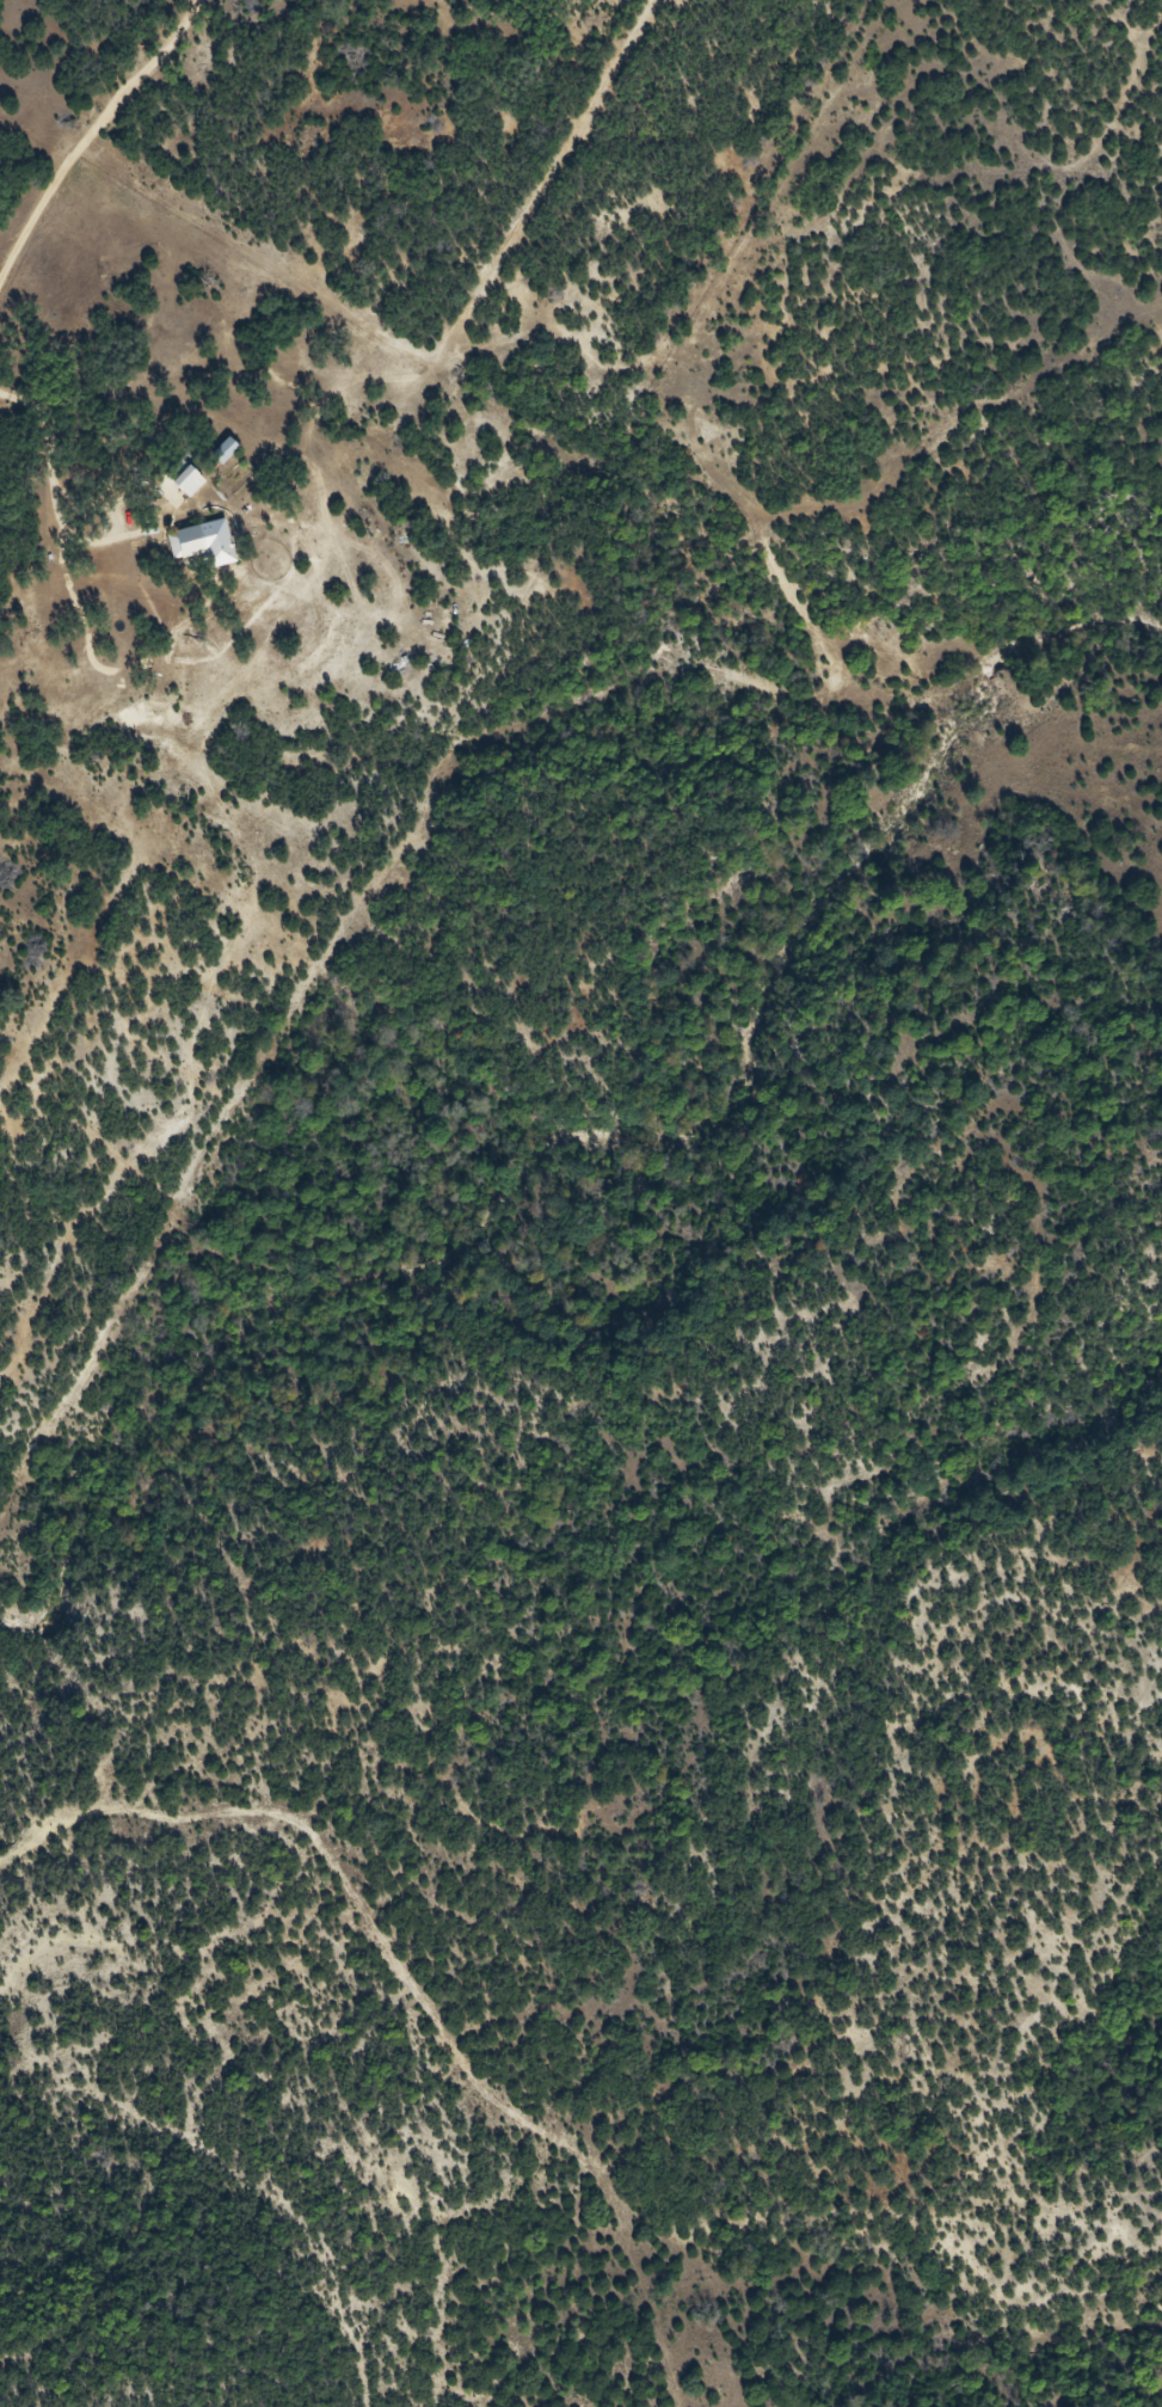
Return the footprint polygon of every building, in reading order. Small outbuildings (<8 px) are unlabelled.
[(152,484),(176,508),(195,489),(170,465),(152,484)] [(197,560),(190,533),(154,542),(161,569),(197,560)]
